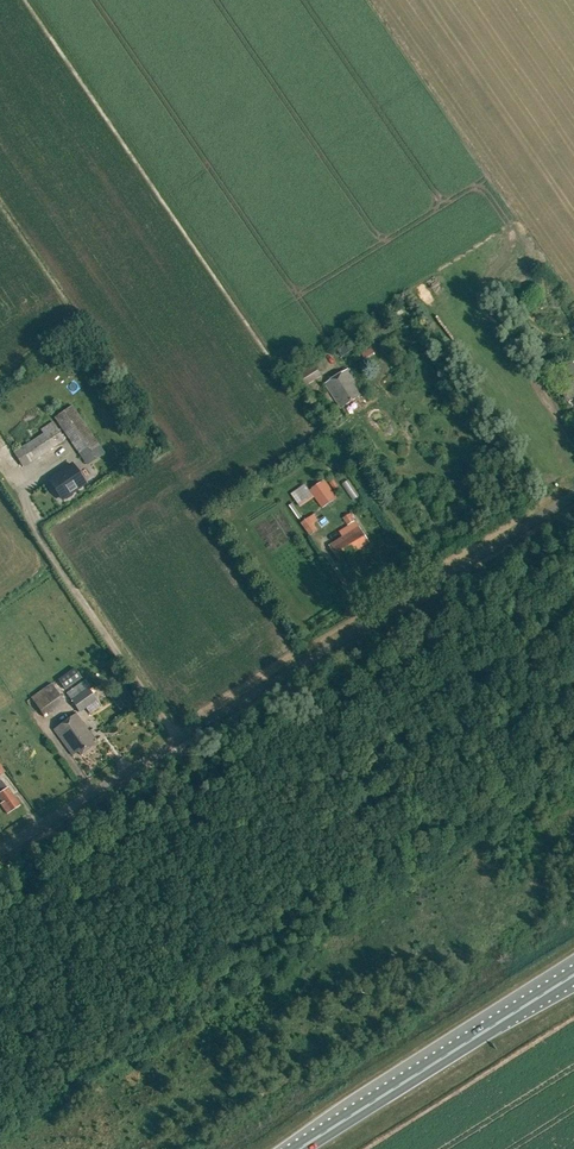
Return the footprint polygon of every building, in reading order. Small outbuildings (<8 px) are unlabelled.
[(372,348),(361,354),(365,359),(375,353),(372,348)] [(303,387),(322,375),(315,364),(296,376),(303,387)] [(341,408),(363,393),(348,369),(325,384),(341,408)] [(560,390),(567,402),(573,397),(573,381),(560,390)] [(72,405),(54,417),(62,428),(67,437),(82,457),(99,446),(72,405)] [(22,467),(64,439),(58,430),(52,422),(40,430),(43,433),(13,452),(22,467)] [(66,498),(71,495),(72,491),(85,483),(73,465),(49,481),(61,499),(63,497),(66,498)] [(322,508),(336,498),(324,480),(310,490),(322,508)] [(350,514),(343,518),(348,525),(354,521),(350,514)] [(310,534),(318,529),(309,517),(302,523),(310,534)] [(359,526),(329,545),(339,561),(369,542),(359,526)] [(57,680),(64,690),(81,678),(74,668),(57,680)] [(105,687),(115,703),(129,694),(119,678),(105,687)] [(95,701),(97,699),(88,688),(83,680),(65,692),(70,700),(79,712),(85,708),(95,701)] [(45,717),(66,703),(60,694),(52,682),(31,696),(45,717)] [(95,701),(85,708),(90,714),(99,707),(95,701)] [(80,755),(94,745),(91,739),(93,738),(76,714),(54,730),(72,754),(77,750),(80,755)] [(2,780),(0,781),(0,800),(1,802),(0,804),(7,814),(20,805),(8,786),(6,788),(2,780)]
